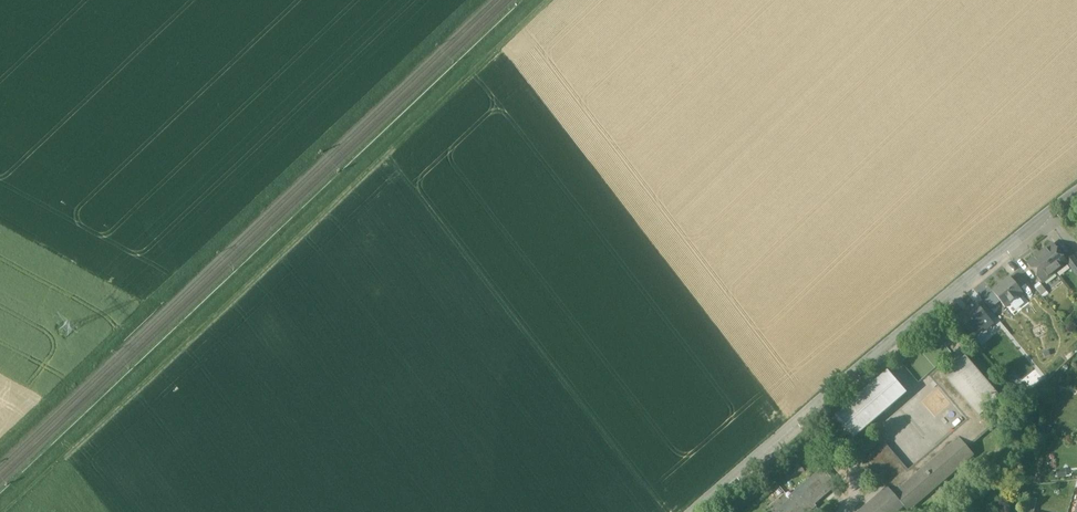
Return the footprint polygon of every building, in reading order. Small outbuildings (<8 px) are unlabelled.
[(1067,263),(1053,244),(1040,253),(1055,273),(1067,263)] [(1055,273),(1040,253),(1028,263),(1043,282),(1055,273)] [(1066,260),(1076,273),(1076,262),(1072,255),(1066,260)] [(1006,308),(1024,293),(1010,277),(993,292),(1001,301),(1006,308)] [(1049,294),(1039,282),(1034,286),(1044,298),(1049,294)] [(1001,301),(993,292),(983,300),(990,309),(1001,301)] [(993,324),(975,303),(959,318),(969,329),(974,335),(983,327),(985,330),(993,324)] [(982,344),(969,329),(964,334),(977,348),(982,344)] [(1001,398),(966,357),(945,375),(944,376),(979,417),(984,413),(1001,398)] [(914,477),(885,443),(865,461),(888,488),(859,511),(899,511),(904,507),(908,511),(909,511),(974,455),(968,448),(995,425),(984,413),(979,417),(944,376),(945,375),(940,369),(930,377),(972,426),(914,477)] [(888,373),(837,417),(855,437),(906,393),(888,373)] [(776,511),(810,511),(814,509),(812,507),(834,488),(828,481),(831,478),(823,468),(795,492),(797,494),(776,511)] [(1029,497),(1026,511),(1034,511),(1037,500),(1029,497)]
